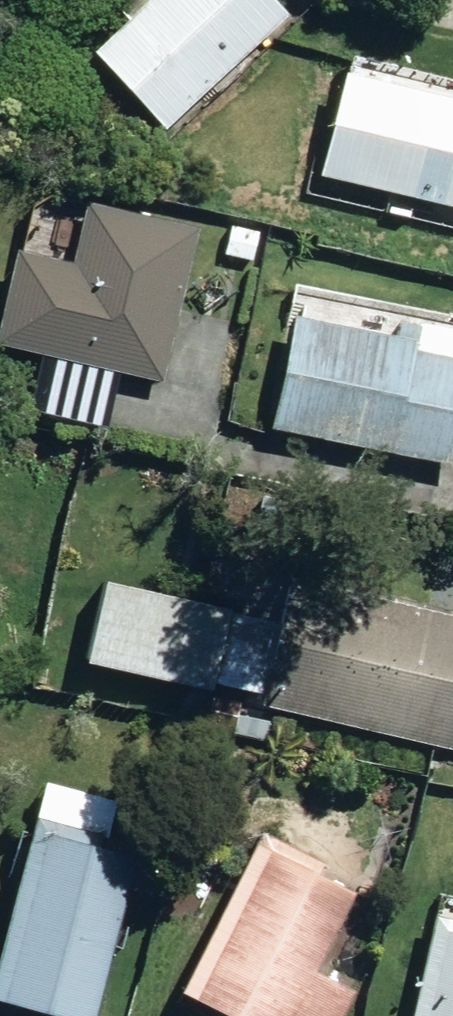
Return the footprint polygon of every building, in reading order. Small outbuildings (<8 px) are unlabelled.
[(156,131),(269,19),(251,0),(135,0),(80,54),(156,131)] [(452,212),(452,104),(448,103),(452,85),(452,83),(338,56),(309,178),(452,212)] [(154,384),(186,232),(68,206),(55,268),(0,255),(0,257),(0,351),(154,384)] [(220,255),(248,260),(254,230),(225,225),(220,255)] [(446,467),(452,435),(452,339),(387,325),(384,342),(285,322),(263,429),(446,467)] [(452,750),(452,623),(282,581),(253,702),(452,750)] [(70,667),(202,695),(219,616),(88,587),(70,667)] [(201,728),(232,736),(240,702),(209,696),(201,728)] [(215,1015),(338,1015),(350,994),(308,972),(346,898),(308,878),(314,868),(254,835),(173,995),(215,1015)] [(27,1015),(85,1015),(126,864),(24,836),(0,922),(0,1008),(27,1015)] [(424,921),(402,1015),(452,1015),(452,928),(424,921)]
